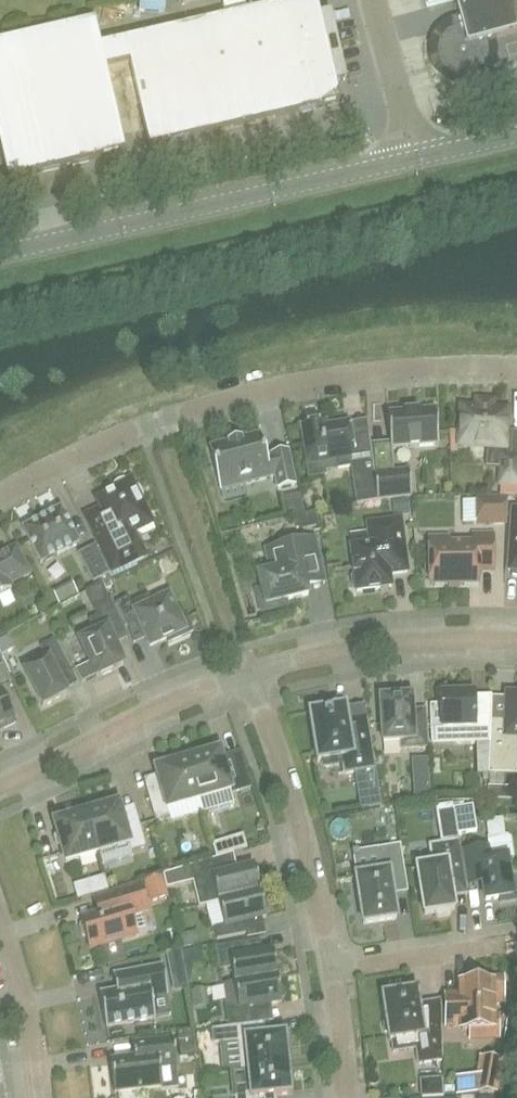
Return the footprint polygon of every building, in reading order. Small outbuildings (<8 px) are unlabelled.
[(0,43),(0,148),(7,180),(125,153),(148,148),(340,104),(335,83),(344,81),(329,16),(320,18),(316,0),(302,0),(188,26),(124,41),(101,46),(95,21),(0,43)] [(487,41),(516,33),(516,0),(425,0),(427,7),(454,0),(461,26),(457,27),(453,28),(449,30),(446,33),(443,36),(440,40),(438,43),(437,48),(437,52),(437,56),(438,60),(439,64),(442,69),(446,72),(450,75),(455,78),(459,79),(463,79),(468,79),(472,77),(476,76),(480,73),(483,70),(485,66),(487,62),(489,58),(489,54),(489,49),(488,45),(487,41)] [(344,419),(357,418),(356,396),(343,396),(344,419)] [(459,446),(488,447),(487,466),(501,467),(500,486),(516,486),(516,433),(506,433),(507,412),(492,411),(493,405),(477,404),(476,410),(461,409),(460,439),(459,446)] [(435,411),(388,414),(391,450),(438,446),(435,411)] [(306,426),(301,427),(307,461),(322,459),(323,463),(336,461),(338,470),(352,468),(357,505),(377,502),(374,475),(370,439),(369,435),(351,438),(349,423),(326,427),(325,423),(320,424),(320,420),(305,422),(306,426)] [(230,444),(210,449),(221,491),(276,477),(279,490),(296,486),(288,452),(271,456),(272,461),(266,463),(259,436),(239,442),(239,441),(230,444)] [(374,475),(377,502),(391,500),(408,498),(410,498),(406,471),(374,475)] [(112,572),(135,560),(147,555),(136,533),(153,525),(141,502),(142,500),(142,496),(142,494),(140,490),(138,487),(133,485),(131,480),(129,481),(124,480),(120,481),(116,483),(114,486),(112,489),(110,490),(112,494),(98,501),(101,509),(86,517),(112,572)] [(290,510),(304,509),(304,494),(289,494),(290,510)] [(506,498),(476,498),(476,527),(506,527),(506,498)] [(61,509),(22,529),(40,564),(79,544),(61,509)] [(510,548),(508,571),(516,571),(516,510),(512,509),(510,548)] [(401,520),(368,525),(370,543),(351,545),(354,574),(351,578),(352,587),(356,590),(357,592),(391,588),(390,575),(408,573),(401,520)] [(473,546),(430,546),(430,563),(428,564),(427,566),(426,568),(425,569),(425,571),(425,574),(426,576),(427,578),(428,579),(430,581),(430,585),(479,585),(478,572),(494,571),(493,534),(473,535),(473,546)] [(308,596),(306,589),(325,584),(319,563),(314,539),(263,551),(268,573),(258,576),(262,591),(257,592),(261,612),(287,606),(286,601),(308,596)] [(77,555),(93,585),(110,576),(95,546),(77,555)] [(10,590),(8,585),(29,575),(16,549),(0,556),(0,595),(10,590)] [(115,603),(126,627),(138,622),(150,647),(167,639),(169,643),(191,633),(181,610),(177,612),(169,595),(152,603),(148,595),(130,604),(128,598),(115,603)] [(123,665),(114,646),(111,639),(124,633),(113,609),(89,621),(93,630),(78,637),(97,677),(123,665)] [(0,641),(0,656),(13,650),(7,637),(0,641)] [(25,672),(43,707),(67,694),(55,672),(68,665),(54,640),(41,647),(47,660),(25,672)] [(12,681),(0,656),(0,687),(12,681)] [(2,725),(4,730),(16,724),(0,692),(0,726),(2,725)] [(491,696),(474,697),(474,693),(440,694),(441,705),(429,706),(430,731),(431,745),(490,744),(490,721),(491,721),(491,697),(491,696)] [(490,744),(488,775),(516,776),(516,695),(503,694),(503,722),(491,721),(490,721),(490,744)] [(401,750),(429,748),(426,709),(412,710),(411,697),(407,697),(404,695),(393,695),(390,699),(380,699),(383,744),(401,742),(401,750)] [(349,729),(345,708),(345,707),(329,710),(326,707),(314,709),(313,712),(309,713),(317,762),(323,761),(324,767),(343,764),(345,774),(375,769),(368,725),(349,729)] [(187,756),(199,800),(231,791),(220,751),(209,754),(208,751),(199,753),(187,756)] [(168,809),(199,800),(187,756),(174,760),(165,763),(167,767),(156,770),(162,792),(149,796),(156,821),(170,817),(168,809)] [(433,799),(431,756),(414,757),(416,800),(433,799)] [(505,801),(505,788),(488,788),(487,801),(505,801)] [(434,804),(436,820),(454,817),(453,809),(451,801),(434,804)] [(85,809),(98,853),(130,844),(132,852),(146,848),(139,823),(125,827),(119,804),(108,808),(106,804),(98,806),(85,809)] [(472,806),(453,809),(454,817),(457,835),(476,832),(472,806)] [(66,862),(98,853),(85,809),(73,813),(64,816),(65,820),(54,823),(66,862)] [(465,852),(470,887),(483,885),(486,901),(499,899),(499,903),(516,901),(516,900),(514,879),(509,879),(506,858),(514,857),(511,838),(507,834),(487,837),(489,848),(465,852)] [(216,859),(243,851),(239,836),(212,845),(216,859)] [(455,910),(453,899),(468,897),(465,878),(459,843),(431,847),(434,865),(417,868),(425,915),(436,913),(436,916),(439,918),(450,916),(451,914),(451,911),(455,910)] [(397,919),(393,895),(390,874),(405,871),(401,845),(378,849),(382,873),(356,877),(359,896),(360,906),(361,906),(364,924),(397,919)] [(206,906),(210,905),(210,904),(260,892),(258,884),(261,880),(259,872),(255,869),(254,867),(218,876),(215,860),(189,867),(195,891),(199,908),(206,906)] [(104,877),(77,885),(82,899),(109,892),(104,877)] [(141,887),(94,900),(98,915),(81,920),(82,923),(80,927),(82,936),(87,938),(90,950),(136,936),(131,918),(148,913),(141,887)] [(260,892),(210,904),(210,905),(206,906),(211,929),(214,928),(217,940),(246,935),(243,923),(266,918),(266,915),(268,911),(267,903),(262,901),(260,892)] [(384,922),(387,939),(411,936),(408,919),(384,922)] [(235,985),(277,978),(273,952),(243,957),(241,944),(215,948),(219,971),(232,969),(235,985)] [(161,967),(113,977),(116,993),(101,996),(101,995),(100,996),(106,1029),(155,1019),(151,998),(167,995),(168,995),(162,966),(161,967)] [(229,1028),(254,1025),(252,1008),(282,1003),(281,1000),(284,996),(283,990),(279,987),(277,978),(235,985),(237,1000),(224,1002),(229,1028)] [(461,996),(446,997),(447,1028),(461,1027),(461,1030),(470,1030),(486,1030),(493,1025),(493,1016),(493,1004),(503,1004),(503,979),(497,979),(482,979),(482,984),(469,984),(460,984),(461,996)] [(418,1065),(443,1061),(441,1000),(419,1003),(417,991),(402,993),(398,990),(391,992),(388,995),(382,996),(386,1020),(383,1024),(385,1032),(388,1035),(389,1042),(414,1038),(418,1065)] [(172,1017),(173,997),(161,997),(160,1017),(172,1017)] [(241,1070),(289,1064),(288,1054),(286,1035),(286,1034),(284,1034),(285,1034),(269,1036),(268,1023),(254,1025),(229,1028),(218,1030),(220,1045),(239,1044),(241,1070)] [(176,1062),(174,1040),(134,1045),(136,1060),(111,1063),(115,1093),(162,1087),(159,1064),(176,1062)] [(476,1076),(455,1077),(456,1095),(473,1094),(496,1094),(502,1061),(479,1057),(476,1076)] [(241,1070),(248,1070),(250,1094),(234,1095),(234,1097),(275,1097),(275,1096),(291,1095),(292,1095),(292,1094),(291,1094),(290,1075),(290,1074),(289,1064),(241,1070)] [(442,1080),(420,1081),(421,1097),(443,1097),(442,1080)]
